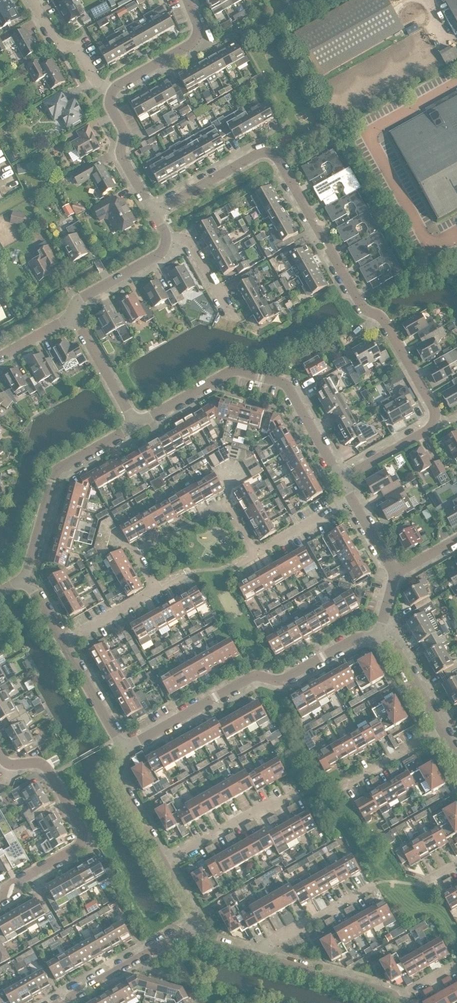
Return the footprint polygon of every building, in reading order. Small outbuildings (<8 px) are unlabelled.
[(10,21),(18,16),(9,0),(3,0),(2,0),(0,0),(0,28),(10,22),(10,21)] [(64,2),(57,6),(67,23),(79,16),(83,13),(84,12),(80,5),(79,5),(74,7),(70,0),(63,0),(64,2)] [(216,13),(218,13),(221,11),(221,10),(224,9),(221,4),(219,0),(206,0),(214,14),(216,13)] [(226,7),(228,8),(231,6),(231,4),(233,3),(231,0),(219,0),(221,4),(224,9),(226,7)] [(456,33),(456,0),(445,0),(450,8),(443,12),(455,34),(456,33)] [(134,1),(125,6),(128,12),(137,7),(134,1)] [(153,11),(164,32),(174,26),(162,5),(153,11)] [(119,16),(128,11),(124,6),(116,11),(119,16)] [(155,37),(164,32),(153,11),(143,16),(146,22),(155,37)] [(118,17),(115,12),(109,15),(112,20),(118,17)] [(97,22),(100,27),(109,22),(106,17),(97,22)] [(137,20),(134,22),(146,42),(155,37),(146,22),(141,25),(139,21),(137,20)] [(125,27),(136,48),(146,42),(134,22),(125,27)] [(118,31),(115,33),(127,53),(128,52),(129,54),(134,51),(133,50),(136,48),(125,27),(124,26),(118,29),(118,31)] [(24,58),(38,50),(25,28),(15,34),(12,29),(0,35),(0,52),(5,49),(2,43),(12,37),(24,58)] [(320,71),(328,67),(307,31),(299,35),(320,71)] [(106,38),(109,43),(117,58),(127,53),(115,33),(112,35),(106,38)] [(100,42),(96,44),(108,64),(109,63),(110,65),(115,62),(114,60),(117,58),(109,43),(104,46),(101,42),(100,42)] [(237,68),(247,62),(236,42),(226,47),(237,67),(237,68)] [(226,47),(216,53),(225,68),(227,72),(237,67),(226,47)] [(450,49),(441,55),(446,63),(455,58),(450,49)] [(216,73),(225,68),(216,53),(207,58),(216,73)] [(198,64),(206,79),(209,83),(218,78),(216,73),(207,58),(198,64)] [(65,81),(52,59),(42,65),(39,59),(26,66),(35,82),(44,77),(51,89),(65,81)] [(196,84),(197,84),(206,79),(198,64),(188,69),(196,84)] [(199,87),(197,84),(196,84),(188,69),(178,74),(182,81),(177,84),(183,95),(199,87)] [(158,86),(167,101),(166,101),(168,104),(183,95),(177,84),(172,87),(168,80),(158,86)] [(157,106),(166,101),(167,101),(158,86),(149,91),(157,106)] [(149,91),(139,97),(148,112),(150,116),(160,111),(157,106),(149,91)] [(54,120),(61,116),(67,126),(72,123),(73,126),(81,122),(79,119),(84,116),(75,99),(72,100),(72,101),(70,103),(69,102),(68,103),(62,92),(44,102),(54,120)] [(456,92),(456,93),(445,99),(445,98),(444,99),(433,105),(426,109),(425,109),(427,112),(414,119),(413,119),(413,120),(400,127),(399,127),(399,128),(391,132),(390,132),(402,155),(407,163),(406,163),(411,173),(412,172),(428,202),(428,203),(433,212),(438,220),(439,220),(438,219),(447,215),(448,215),(448,214),(456,209),(456,92)] [(148,112),(139,97),(138,95),(133,98),(134,100),(129,102),(138,117),(148,112)] [(264,122),(274,117),(265,102),(259,105),(257,101),(255,100),(252,102),(264,122)] [(251,110),(246,113),(255,128),(264,122),(252,102),(249,104),(249,106),(251,110)] [(245,133),(255,128),(246,113),(242,106),(238,108),(238,110),(237,111),(234,113),(245,133)] [(193,111),(197,119),(204,115),(200,107),(193,111)] [(223,116),(217,119),(220,124),(226,135),(231,132),(235,139),(238,137),(239,139),(245,136),(243,134),(245,133),(234,113),(224,118),(223,116)] [(222,146),(225,145),(221,138),(226,135),(220,124),(217,119),(211,123),(212,125),(203,130),(215,150),(217,149),(218,151),(223,148),(222,146)] [(80,158),(99,147),(94,137),(95,136),(89,124),(77,131),(80,137),(71,142),(80,158)] [(149,136),(159,131),(156,127),(155,125),(145,130),(149,136)] [(200,132),(194,135),(206,156),(208,154),(209,156),(215,153),(214,151),(215,150),(203,130),(200,132)] [(206,156),(194,135),(185,141),(196,161),(198,160),(199,162),(204,159),(203,157),(206,156)] [(179,142),(175,145),(187,166),(196,161),(185,141),(181,142),(179,142)] [(166,151),(177,172),(178,171),(179,173),(185,170),(184,168),(187,166),(175,145),(169,148),(168,149),(166,151)] [(308,175),(315,186),(327,179),(320,167),(321,164),(327,161),(330,162),(333,167),(333,170),(335,175),(345,169),(333,149),(302,167),(307,176),(308,175)] [(156,157),(168,177),(171,176),(172,177),(177,174),(176,172),(177,172),(166,151),(162,153),(159,153),(156,155),(156,157)] [(165,179),(168,177),(156,157),(147,162),(152,172),(147,174),(153,183),(157,181),(158,183),(160,182),(161,183),(166,180),(165,179)] [(24,168),(23,163),(18,164),(19,173),(28,171),(28,167),(24,168)] [(102,194),(115,186),(103,165),(92,171),(89,164),(72,174),(78,183),(91,175),(98,188),(94,190),(93,194),(95,198),(99,199),(103,197),(102,194)] [(313,187),(318,196),(320,195),(326,206),(327,207),(339,200),(339,199),(332,188),(333,184),(339,181),(342,182),(345,187),(344,191),(347,195),(356,190),(361,187),(349,167),(345,169),(335,175),(327,179),(315,186),(313,187)] [(254,203),(256,203),(257,205),(256,206),(257,206),(261,203),(276,194),(271,185),(250,196),(251,197),(252,196),(253,198),(252,200),(254,203)] [(327,207),(326,206),(325,207),(330,216),(332,215),(338,227),(350,220),(344,208),(344,205),(350,201),(354,202),(357,208),(356,211),(358,215),(358,216),(368,210),(356,190),(347,195),(339,199),(339,200),(327,207)] [(276,194),(261,203),(257,206),(258,208),(258,209),(260,212),(261,213),(262,215),(261,215),(262,215),(282,204),(276,194)] [(130,224),(135,221),(122,198),(112,204),(109,199),(93,208),(99,218),(104,215),(110,217),(118,231),(123,228),(125,230),(131,227),(130,224)] [(229,213),(237,209),(238,208),(236,204),(234,201),(225,206),(229,213)] [(67,216),(74,213),(70,203),(62,207),(67,216)] [(282,204),(262,215),(264,218),(268,215),(272,222),(287,213),(282,204)] [(338,227),(336,228),(341,237),(343,236),(350,247),(362,240),(355,228),(356,225),(362,222),(365,223),(368,228),(367,231),(370,236),(379,231),(368,210),(358,216),(358,215),(350,220),(338,227)] [(277,231),(292,223),(287,213),(272,222),(277,231)] [(24,228),(27,218),(15,215),(13,225),(24,228)] [(200,233),(202,237),(217,228),(221,226),(215,216),(195,228),(198,234),(200,233)] [(79,221),(66,228),(71,237),(62,242),(73,261),(88,253),(83,245),(82,245),(78,238),(86,233),(79,221)] [(278,251),(294,242),(291,236),(298,232),(292,223),(277,231),(272,234),(276,241),(275,242),(276,244),(275,245),(278,251)] [(223,231),(220,232),(217,228),(202,237),(207,246),(228,234),(226,232),(223,231)] [(348,248),(353,257),(355,256),(361,267),(361,268),(373,261),(373,260),(367,249),(368,245),(373,242),(377,243),(380,248),(379,252),(381,256),(391,251),(379,231),(370,236),(362,240),(350,247),(348,248)] [(259,241),(263,239),(266,238),(263,232),(256,236),(259,241)] [(207,246),(213,255),(233,244),(228,234),(207,246)] [(45,241),(34,247),(40,257),(29,263),(39,280),(54,272),(51,267),(53,266),(51,262),(56,259),(45,241)] [(233,256),(238,253),(233,244),(213,255),(218,265),(233,256)] [(299,250),(296,245),(280,254),(283,260),(286,259),(291,268),(293,267),(294,267),(297,265),(296,265),(311,256),(306,246),(299,250)] [(359,268),(364,277),(366,276),(373,288),(385,281),(378,269),(379,266),(385,263),(388,264),(392,269),(391,272),(393,277),(402,272),(391,251),(381,256),(373,260),(373,261),(361,268),(361,267),(359,268)] [(246,261),(244,262),(238,253),(233,256),(218,265),(224,275),(236,268),(239,273),(250,267),(246,261)] [(302,274),(317,266),(311,256),(296,265),(297,265),(294,267),(293,267),(291,268),(297,277),(298,276),(302,274)] [(177,286),(170,289),(178,302),(184,299),(181,293),(195,286),(184,266),(169,274),(173,282),(174,282),(177,286)] [(317,266),(302,274),(298,276),(303,286),(322,275),(317,266)] [(242,295),(260,285),(252,270),(241,276),(244,282),(237,286),(242,295)] [(322,275),(303,286),(302,287),(306,294),(310,295),(328,285),(322,275)] [(172,306),(178,302),(170,289),(165,292),(158,280),(144,288),(154,306),(168,298),(172,306)] [(263,296),(266,295),(260,285),(242,295),(248,305),(263,296)] [(146,322),(154,317),(145,301),(140,304),(134,294),(128,297),(127,297),(126,298),(120,302),(132,323),(143,317),(146,322)] [(253,314),(268,306),(263,296),(248,305),(253,314)] [(279,313),(273,303),(268,306),(253,314),(259,324),(267,320),(267,321),(269,321),(271,320),(272,318),(271,317),(279,313)] [(132,336),(122,318),(117,321),(109,308),(96,316),(100,324),(95,327),(94,330),(100,340),(104,338),(105,333),(115,328),(123,341),(132,336)] [(429,334),(437,329),(438,329),(431,317),(425,321),(421,314),(415,317),(414,315),(408,318),(410,320),(402,324),(409,336),(425,327),(429,334)] [(437,329),(429,334),(424,337),(427,342),(416,348),(423,360),(440,350),(437,344),(438,343),(441,338),(447,334),(442,326),(438,329),(437,329)] [(372,338),(362,344),(372,362),(378,359),(381,363),(390,358),(383,346),(378,349),(372,338)] [(78,364),(79,365),(86,361),(77,344),(70,348),(65,341),(52,348),(53,350),(49,352),(52,357),(51,358),(52,361),(59,372),(64,369),(66,371),(78,364)] [(358,361),(352,364),(355,369),(359,375),(368,370),(366,366),(372,362),(362,344),(352,350),(358,361)] [(429,371),(436,383),(452,373),(448,365),(456,360),(456,348),(438,358),(441,364),(429,371)] [(313,357),(313,358),(302,364),(306,370),(308,373),(309,373),(310,373),(313,376),(327,368),(318,353),(313,357)] [(61,377),(59,372),(52,361),(47,364),(42,355),(36,358),(35,356),(29,360),(30,362),(28,363),(38,381),(48,375),(52,383),(61,377)] [(338,369),(346,364),(342,357),(333,362),(338,369)] [(355,369),(352,364),(351,362),(345,365),(349,373),(355,369)] [(29,377),(24,380),(17,368),(5,375),(14,392),(15,392),(18,397),(28,391),(30,394),(32,397),(38,394),(36,391),(37,390),(29,377)] [(336,375),(318,385),(318,384),(317,384),(321,390),(315,393),(321,404),(339,394),(335,387),(337,385),(339,380),(336,375)] [(451,380),(455,387),(442,394),(450,407),(456,403),(456,377),(451,380)] [(401,397),(394,401),(404,419),(414,413),(410,406),(415,403),(406,386),(401,389),(399,391),(399,394),(401,397)] [(7,408),(12,401),(4,391),(0,395),(0,405),(1,404),(7,408)] [(334,410),(337,415),(349,408),(346,403),(347,400),(344,394),(341,394),(340,393),(339,394),(321,404),(327,414),(334,410)] [(214,402),(202,408),(209,420),(216,416),(227,419),(232,402),(221,399),(220,403),(214,402)] [(377,408),(384,421),(389,418),(393,425),(404,419),(394,401),(384,407),(382,404),(377,408)] [(227,419),(238,422),(242,405),(232,402),(227,419)] [(238,422),(248,425),(253,408),(242,405),(238,422)] [(207,426),(210,432),(214,429),(209,420),(202,408),(193,414),(202,429),(207,426)] [(259,428),(264,411),(253,408),(248,425),(259,428)] [(333,424),(339,435),(358,424),(358,423),(358,420),(355,415),(352,414),(349,408),(337,415),(340,420),(333,424)] [(268,432),(275,444),(290,435),(285,426),(278,415),(273,413),(268,432)] [(193,414),(183,419),(192,435),(202,429),(193,414)] [(378,414),(372,416),(376,424),(382,421),(378,414)] [(177,430),(183,440),(186,445),(191,442),(188,437),(192,435),(183,419),(174,425),(177,430)] [(342,440),(345,445),(352,441),(356,447),(356,446),(363,442),(364,443),(378,436),(377,434),(373,427),(362,424),(361,422),(358,424),(339,435),(340,436),(339,437),(340,440),(342,440)] [(177,430),(167,435),(176,451),(186,445),(183,440),(177,430)] [(444,439),(455,459),(456,458),(456,432),(444,439)] [(167,435),(158,440),(167,456),(176,451),(167,435)] [(295,445),(290,435),(275,444),(280,454),(295,445)] [(167,456),(158,440),(149,446),(158,461),(167,456)] [(224,461),(229,458),(228,445),(219,450),(224,461)] [(229,458),(236,460),(240,448),(235,447),(228,445),(229,458)] [(280,454),(285,463),(301,454),(295,445),(280,454)] [(139,451),(148,467),(149,469),(151,468),(153,468),(157,466),(157,464),(159,463),(158,461),(149,446),(139,451)] [(435,477),(440,475),(446,471),(439,460),(433,464),(427,453),(425,454),(421,447),(410,454),(420,472),(429,467),(435,477)] [(236,460),(243,462),(251,452),(247,450),(241,449),(240,448),(236,460)] [(219,464),(224,461),(219,450),(214,453),(219,464)] [(139,451),(130,456),(139,472),(148,467),(139,451)] [(243,462),(246,467),(257,461),(251,452),(243,462)] [(214,467),(219,464),(214,453),(208,456),(214,467)] [(285,463),(291,473),(306,464),(301,454),(285,463)] [(406,462),(401,454),(394,458),(399,466),(406,462)] [(126,472),(121,462),(121,461),(117,455),(115,455),(116,455),(113,457),(113,458),(113,459),(108,462),(117,477),(126,472)] [(130,456),(121,461),(121,462),(126,472),(129,477),(139,472),(130,456)] [(196,463),(198,468),(204,465),(208,462),(206,458),(201,460),(196,463)] [(246,467),(249,472),(260,466),(257,461),(246,467)] [(108,462),(99,467),(108,483),(117,477),(108,462)] [(312,473),(310,470),(311,469),(308,463),(306,464),(291,473),(296,482),(312,473)] [(275,469),(272,464),(270,465),(265,467),(268,473),(273,470),(275,469)] [(263,471),(260,466),(249,472),(252,477),(263,471)] [(98,488),(108,483),(99,467),(89,473),(90,474),(94,481),(98,488)] [(205,479),(214,495),(224,489),(213,470),(209,472),(209,477),(205,479)] [(381,490),(384,496),(401,486),(395,476),(390,479),(385,470),(380,473),(379,471),(372,475),(373,477),(366,481),(368,481),(369,484),(371,483),(372,486),(369,488),(370,488),(369,490),(369,491),(370,493),(371,494),(373,494),(381,490)] [(296,482),(301,491),(317,483),(312,473),(296,482)] [(71,483),(68,494),(88,499),(92,488),(91,487),(92,482),(94,481),(90,474),(81,479),(80,479),(79,485),(71,483)] [(193,481),(195,485),(196,484),(204,500),(214,495),(205,479),(201,481),(197,479),(193,481)] [(322,492),(317,483),(301,491),(307,501),(322,492)] [(196,484),(195,485),(186,490),(195,505),(204,500),(196,484)] [(233,492),(238,502),(259,490),(256,485),(251,488),(248,484),(233,492)] [(384,496),(387,502),(380,506),(384,513),(387,511),(388,514),(387,515),(389,518),(387,519),(388,520),(395,516),(396,517),(403,513),(402,512),(405,510),(407,512),(413,508),(401,486),(384,496)] [(186,490),(177,495),(186,511),(195,505),(186,490)] [(257,498),(262,495),(259,490),(238,502),(244,512),(259,503),(257,498)] [(186,511),(177,495),(175,492),(165,497),(176,516),(186,511)] [(65,504),(82,509),(86,510),(88,499),(68,494),(65,504)] [(156,502),(158,506),(167,521),(176,516),(165,497),(156,502)] [(436,507),(442,504),(439,498),(433,502),(436,507)] [(452,501),(455,506),(444,513),(452,527),(456,524),(456,498),(452,501)] [(249,521),(265,512),(259,503),(244,512),(249,521)] [(65,504),(62,514),(80,519),(82,509),(65,504)] [(434,521),(440,519),(431,504),(426,507),(434,521)] [(158,527),(167,521),(158,506),(149,511),(158,527)] [(148,532),(158,527),(149,511),(139,516),(148,532)] [(249,526),(253,531),(254,530),(270,521),(265,512),(249,521),(251,525),(249,526)] [(59,525),(77,530),(80,519),(62,514),(61,518),(59,518),(57,524),(59,525)] [(110,516),(101,521),(111,529),(116,527),(110,516)] [(139,516),(130,522),(139,537),(148,532),(139,516)] [(110,535),(111,529),(101,521),(98,532),(110,535)] [(129,521),(125,523),(122,522),(118,524),(129,543),(139,537),(130,522),(129,521)] [(276,531),(270,521),(254,530),(260,540),(276,531)] [(57,535),(74,540),(77,530),(59,525),(57,535)] [(328,547),(347,536),(342,526),(324,536),(327,541),(326,543),(328,547)] [(422,541),(423,543),(429,540),(425,534),(420,537),(414,526),(397,536),(405,551),(422,541)] [(97,535),(97,537),(108,540),(110,535),(98,532),(97,535)] [(57,535),(54,546),(71,551),(74,540),(57,535)] [(335,556),(337,554),(353,545),(347,536),(328,547),(330,551),(333,551),(335,556)] [(107,546),(108,540),(97,537),(94,548),(107,546)] [(314,555),(318,553),(311,540),(307,543),(314,555)] [(49,556),(51,556),(49,563),(66,568),(71,551),(54,546),(52,545),(49,556)] [(342,564),(358,555),(353,545),(337,554),(342,564)] [(95,550),(90,553),(92,557),(97,554),(99,557),(109,551),(107,546),(94,548),(95,550)] [(313,563),(304,547),(294,553),(303,568),(313,563)] [(111,568),(127,559),(121,549),(106,558),(111,568)] [(285,558),(293,574),(303,568),(294,553),(285,558)] [(358,555),(342,564),(348,573),(363,564),(358,555)] [(275,563),(284,579),(293,574),(285,558),(275,563)] [(127,559),(111,568),(116,577),(132,568),(127,559)] [(284,579),(275,563),(266,569),(275,584),(284,579)] [(363,577),(369,574),(371,573),(367,567),(365,568),(363,564),(348,573),(353,583),(355,582),(355,583),(357,584),(358,584),(363,581),(363,580),(363,579),(363,577)] [(117,589),(122,586),(137,577),(132,568),(116,577),(119,581),(114,584),(117,589)] [(54,588),(69,579),(64,569),(48,578),(54,588)] [(275,584),(266,569),(256,574),(265,590),(275,584)] [(455,585),(456,584),(456,570),(449,575),(455,585)] [(265,590),(256,574),(247,579),(256,595),(265,590)] [(117,589),(115,590),(118,595),(125,591),(127,596),(143,587),(137,577),(122,586),(117,589)] [(59,597),(75,588),(69,579),(54,588),(59,597)] [(256,595),(247,579),(237,585),(246,600),(256,595)] [(414,604),(417,609),(431,601),(428,596),(423,586),(427,584),(424,579),(414,584),(416,587),(404,593),(411,606),(414,604)] [(187,593),(196,609),(205,603),(197,587),(187,593)] [(355,587),(354,591),(357,596),(363,598),(365,590),(355,587)] [(64,607),(80,598),(75,588),(59,597),(64,607)] [(350,612),(360,606),(351,590),(342,596),(350,612)] [(337,598),(332,601),(341,617),(350,612),(342,596),(339,591),(334,594),(337,598)] [(187,593),(177,598),(186,614),(196,609),(187,593)] [(70,616),(85,607),(80,598),(64,607),(70,616)] [(177,598),(168,604),(177,619),(186,614),(177,598)] [(332,601),(323,607),(332,622),(341,617),(332,601)] [(410,613),(413,618),(406,622),(412,632),(429,623),(425,615),(431,612),(436,609),(431,601),(417,609),(410,613)] [(332,622),(323,607),(320,602),(311,607),(322,628),(332,622)] [(177,619),(168,604),(159,609),(168,625),(177,619)] [(301,612),(304,617),(313,633),(322,628),(311,607),(301,612)] [(149,614),(158,630),(168,625),(159,609),(149,614)] [(268,620),(274,617),(278,615),(275,610),(266,616),(268,620)] [(295,623),(303,638),(304,638),(305,640),(306,639),(309,638),(308,636),(313,633),(304,617),(301,612),(297,615),(292,618),(295,623)] [(203,618),(207,625),(215,620),(212,613),(203,618)] [(140,620),(149,635),(158,630),(149,614),(140,620)] [(270,622),(268,620),(266,616),(260,619),(264,626),(270,622)] [(303,638),(295,623),(292,618),(283,623),(294,644),(303,638)] [(149,635),(140,620),(136,622),(135,620),(129,623),(141,644),(143,644),(151,640),(149,635)] [(276,633),(285,649),(286,651),(289,649),(288,647),(294,644),(283,623),(273,629),(276,633)] [(434,630),(429,623),(412,632),(418,643),(425,639),(428,644),(443,636),(438,628),(434,630)] [(190,638),(193,642),(198,639),(199,641),(203,638),(200,632),(196,635),(190,638)] [(285,649),(276,633),(266,639),(275,655),(285,649)] [(424,653),(430,664),(447,654),(443,646),(447,644),(443,636),(428,644),(431,649),(424,653)] [(220,644),(229,660),(239,654),(230,639),(220,644)] [(95,660),(110,651),(105,642),(89,650),(95,660)] [(220,644),(210,650),(219,666),(229,660),(220,644)] [(100,670),(121,658),(119,654),(118,654),(115,649),(116,649),(116,648),(110,651),(95,660),(100,670)] [(210,650),(200,656),(209,671),(219,666),(210,650)] [(346,663),(359,656),(356,652),(344,659),(346,663)] [(456,669),(456,661),(456,659),(452,662),(447,654),(430,664),(436,674),(443,670),(446,675),(456,669)] [(372,655),(349,668),(348,668),(355,680),(357,683),(360,690),(384,677),(372,655)] [(200,656),(190,661),(199,677),(209,671),(200,656)] [(121,658),(100,670),(106,679),(121,670),(126,667),(121,658)] [(190,661),(180,667),(189,683),(199,677),(190,661)] [(9,681),(10,681),(16,678),(7,662),(0,666),(0,686),(9,681)] [(337,670),(346,685),(348,689),(349,688),(351,688),(355,686),(356,684),(357,683),(355,680),(348,668),(349,668),(347,664),(337,670)] [(180,667),(171,673),(179,688),(189,683),(180,667)] [(446,675),(449,681),(442,685),(448,695),(456,690),(456,669),(446,675)] [(111,688),(126,679),(121,670),(106,679),(111,688)] [(337,670),(328,675),(336,691),(346,685),(337,670)] [(160,679),(159,680),(167,695),(169,694),(179,688),(171,673),(160,678),(160,679)] [(328,675),(318,680),(327,696),(336,691),(328,675)] [(132,676),(126,679),(111,688),(116,698),(132,689),(129,684),(134,681),(132,676)] [(318,680),(309,686),(318,701),(327,696),(318,680)] [(10,681),(9,681),(0,686),(0,707),(11,700),(8,695),(12,690),(14,689),(10,681)] [(299,691),(311,712),(321,707),(318,701),(309,686),(308,684),(302,687),(303,689),(299,691)] [(365,698),(378,691),(376,687),(363,695),(365,698)] [(121,707),(137,698),(144,694),(142,690),(135,694),(132,689),(116,698),(121,707)] [(448,695),(454,705),(456,704),(456,690),(448,695)] [(290,697),(302,717),(311,712),(299,691),(290,697)] [(144,694),(137,698),(121,707),(127,717),(143,708),(140,703),(147,699),(144,694)] [(369,705),(382,698),(380,694),(367,701),(369,705)] [(385,731),(408,718),(395,696),(372,709),(377,719),(378,719),(385,731)] [(10,722),(27,712),(22,703),(20,704),(14,706),(11,700),(0,707),(0,720),(7,717),(10,722)] [(259,726),(269,720),(258,700),(248,706),(257,722),(259,726)] [(238,712),(247,727),(257,722),(248,706),(238,712)] [(143,708),(132,714),(136,720),(146,714),(143,708)] [(12,741),(29,731),(26,726),(30,721),(32,720),(27,712),(10,722),(13,727),(6,731),(12,741)] [(238,712),(228,717),(237,733),(247,727),(238,712)] [(228,717),(218,723),(224,734),(226,739),(237,733),(228,717)] [(224,734),(218,723),(216,718),(205,724),(214,740),(224,734)] [(368,725),(377,740),(387,735),(385,731),(378,719),(377,719),(368,725)] [(313,728),(319,725),(317,721),(305,728),(307,731),(313,728)] [(204,745),(214,740),(205,724),(196,730),(204,745)] [(377,740),(368,725),(359,730),(368,745),(377,740)] [(307,732),(305,733),(303,740),(309,749),(315,746),(308,735),(313,732),(311,729),(313,728),(307,731),(307,732)] [(204,745),(196,730),(186,735),(194,751),(204,745)] [(368,745),(359,730),(349,735),(359,753),(363,750),(362,749),(368,745)] [(27,753),(45,743),(40,734),(38,735),(32,737),(29,731),(12,741),(17,752),(24,748),(27,753)] [(395,748),(398,746),(391,733),(387,735),(395,748)] [(259,743),(266,739),(264,734),(257,738),(259,743)] [(194,751),(186,735),(176,741),(185,756),(194,751)] [(349,735),(340,741),(349,756),(354,753),(355,755),(359,753),(349,735)] [(271,742),(274,747),(281,744),(277,738),(271,742)] [(166,747),(175,762),(185,756),(176,741),(166,747)] [(349,756),(340,741),(331,746),(340,761),(349,756)] [(239,754),(246,750),(244,745),(237,749),(239,754)] [(340,761),(331,746),(315,755),(322,767),(325,772),(331,768),(330,767),(340,761)] [(156,752),(165,768),(175,762),(166,747),(156,752)] [(156,752),(146,758),(148,761),(154,771),(155,773),(165,768),(156,752)] [(404,766),(417,758),(415,754),(402,762),(404,766)] [(276,780),(287,774),(278,758),(267,764),(276,780)] [(148,761),(132,770),(138,780),(154,771),(148,761)] [(433,762),(410,775),(409,775),(416,787),(416,788),(422,797),(445,784),(433,762)] [(267,764),(258,770),(266,785),(276,780),(267,764)] [(254,786),(248,775),(245,770),(235,776),(244,792),(254,786)] [(258,770),(248,775),(254,786),(256,791),(266,785),(258,770)] [(153,785),(158,793),(164,789),(162,785),(155,773),(154,771),(138,780),(143,790),(153,785)] [(410,775),(408,772),(398,777),(407,793),(416,788),(416,787),(409,775),(410,775)] [(244,792),(235,776),(225,782),(234,797),(244,792)] [(398,777),(389,782),(398,798),(407,793),(398,777)] [(38,782),(31,786),(28,781),(10,791),(15,800),(17,798),(23,797),(26,803),(44,793),(38,782)] [(225,782),(215,787),(224,803),(234,797),(225,782)] [(379,788),(388,803),(398,798),(389,782),(379,788)] [(224,803),(215,787),(205,793),(214,809),(224,803)] [(379,788),(370,793),(379,809),(382,814),(382,813),(383,812),(385,812),(388,810),(389,809),(390,808),(391,809),(388,803),(379,788)] [(28,822),(45,812),(43,807),(50,803),(44,793),(26,803),(30,808),(25,812),(23,813),(28,822)] [(205,793),(195,799),(204,814),(214,809),(205,793)] [(354,802),(357,806),(363,818),(364,818),(366,823),(371,820),(372,818),(370,814),(379,809),(370,793),(354,802)] [(155,811),(161,821),(177,812),(176,810),(172,802),(171,802),(167,794),(160,798),(165,806),(155,811)] [(426,806),(439,799),(437,795),(424,802),(426,806)] [(194,820),(204,814),(195,799),(185,804),(194,820)] [(430,812),(443,805),(441,801),(428,809),(430,812)] [(183,822),(182,822),(184,826),(194,820),(185,804),(176,810),(177,812),(183,822)] [(433,817),(436,823),(438,827),(439,827),(446,839),(456,832),(456,805),(456,804),(433,817)] [(4,836),(13,831),(0,809),(0,829),(4,836)] [(275,814),(274,811),(270,814),(274,822),(279,819),(275,814)] [(308,811),(298,817),(306,832),(317,826),(308,811)] [(55,813),(48,817),(45,812),(28,822),(33,831),(35,829),(41,828),(44,833),(61,824),(55,813)] [(186,830),(184,826),(182,822),(183,822),(177,812),(161,821),(167,831),(176,826),(183,837),(189,833),(187,829),(186,830)] [(288,822),(296,838),(306,832),(298,817),(288,822)] [(288,822),(278,828),(287,844),(296,838),(288,822)] [(448,842),(446,839),(439,827),(438,827),(436,823),(427,828),(429,832),(438,847),(448,842)] [(41,844),(43,848),(46,853),(65,842),(62,837),(67,834),(61,824),(44,833),(47,839),(43,843),(41,844)] [(24,830),(22,826),(13,831),(17,838),(20,836),(19,835),(22,831),(24,830)] [(278,828),(268,833),(268,834),(274,844),(274,845),(276,849),(287,844),(278,828)] [(274,844),(268,834),(268,833),(265,829),(255,835),(264,850),(274,845),(274,844)] [(4,836),(10,847),(3,851),(2,848),(0,850),(0,858),(6,868),(11,865),(13,868),(23,862),(24,863),(26,862),(26,861),(29,859),(13,831),(4,836)] [(389,832),(384,835),(389,844),(394,841),(389,832)] [(409,840),(411,843),(419,858),(423,856),(424,858),(430,855),(429,853),(420,837),(417,832),(417,833),(413,834),(413,837),(413,838),(410,840),(409,840)] [(438,847),(429,832),(420,837),(429,853),(438,847)] [(255,835),(245,840),(254,856),(264,850),(255,835)] [(244,861),(254,856),(245,840),(235,846),(244,861)] [(456,855),(456,849),(452,841),(448,843),(456,856),(456,855)] [(410,864),(411,865),(417,862),(416,860),(419,858),(411,843),(395,851),(402,863),(407,860),(410,864)] [(235,846),(225,851),(234,867),(244,861),(235,846)] [(225,873),(234,867),(225,851),(216,857),(225,873)] [(361,871),(352,855),(341,861),(350,876),(361,871)] [(109,878),(108,877),(113,874),(106,862),(101,865),(97,857),(87,863),(98,884),(109,878)] [(205,863),(207,866),(208,866),(213,876),(215,878),(225,873),(216,857),(205,863)] [(341,861),(331,866),(340,882),(350,876),(341,861)] [(89,890),(98,884),(87,863),(77,869),(89,890)] [(192,875),(197,885),(213,876),(208,866),(207,866),(192,875)] [(340,882),(331,866),(322,872),(331,888),(340,882)] [(67,874),(76,890),(79,895),(89,890),(77,869),(67,874)] [(322,872),(312,878),(321,893),(331,888),(322,872)] [(69,901),(79,895),(76,890),(67,874),(57,880),(69,901)] [(215,878),(213,876),(197,885),(203,895),(219,886),(215,878)] [(312,878),(302,883),(311,899),(321,893),(312,878)] [(292,889),(298,900),(300,905),(311,899),(302,883),(299,879),(290,884),(292,889)] [(46,896),(53,908),(55,912),(60,909),(59,906),(59,905),(65,902),(65,903),(69,901),(57,880),(47,886),(51,893),(46,896)] [(298,900),(292,889),(290,884),(279,890),(288,905),(298,900)] [(452,889),(443,894),(451,910),(456,907),(456,897),(452,889)] [(269,895),(278,911),(288,905),(279,890),(269,895)] [(229,894),(223,898),(229,908),(220,914),(225,924),(241,915),(240,912),(232,898),(229,894)] [(269,895),(260,901),(268,917),(278,911),(269,895)] [(41,906),(36,898),(26,904),(35,920),(37,923),(38,925),(48,919),(50,922),(55,919),(46,903),(41,906)] [(124,913),(116,900),(109,904),(111,907),(115,905),(121,915),(124,913)] [(268,917),(260,901),(250,907),(258,922),(268,917)] [(374,906),(383,922),(393,916),(384,901),(374,906)] [(35,920),(26,904),(16,910),(25,925),(27,929),(37,923),(35,920)] [(246,925),(248,928),(249,928),(258,922),(250,907),(248,907),(247,904),(239,908),(241,912),(240,912),(241,915),(247,924),(246,925)] [(364,912),(373,928),(383,922),(374,906),(364,912)] [(16,910),(6,915),(15,931),(17,935),(27,929),(25,925),(16,910)] [(373,928),(364,912),(354,918),(363,933),(373,928)] [(86,924),(96,918),(93,914),(84,919),(86,924)] [(15,931),(6,915),(0,919),(0,928),(1,929),(0,929),(0,940),(2,944),(17,935),(15,931)] [(251,932),(249,928),(248,928),(246,925),(247,924),(241,915),(225,924),(231,933),(240,928),(242,932),(245,930),(250,940),(254,938),(251,932)] [(344,923),(353,939),(363,933),(354,918),(344,923)] [(122,921),(113,926),(122,942),(131,936),(122,921)] [(336,932),(342,942),(343,945),(344,944),(353,939),(344,923),(334,929),(336,933),(336,932)] [(423,932),(429,929),(425,923),(420,926),(423,932)] [(103,932),(112,947),(122,942),(113,926),(107,929),(105,924),(100,926),(103,932)] [(389,932),(392,938),(406,931),(403,925),(389,932)] [(418,935),(423,932),(420,926),(414,930),(418,935)] [(113,949),(112,947),(103,932),(94,937),(103,953),(107,950),(108,952),(113,949)] [(320,941),(326,951),(342,942),(336,932),(336,933),(320,941)] [(403,943),(409,940),(406,935),(400,938),(403,943)] [(94,937),(85,942),(93,958),(103,953),(94,937)] [(398,947),(403,943),(400,938),(395,941),(398,947)] [(449,953),(440,938),(430,944),(439,959),(449,953)] [(0,963),(10,958),(2,944),(0,940),(0,963)] [(75,948),(84,963),(93,958),(85,942),(75,948)] [(342,942),(326,951),(332,961),(348,952),(344,944),(343,945),(342,942)] [(430,944),(420,949),(429,965),(439,959),(430,944)] [(84,963),(75,948),(70,951),(67,945),(63,948),(66,953),(75,969),(84,963)] [(23,960),(35,953),(32,949),(21,955),(23,960)] [(420,949),(410,955),(419,971),(429,965),(420,949)] [(66,953),(56,958),(65,974),(75,969),(66,953)] [(401,963),(400,961),(400,960),(396,953),(380,962),(386,972),(401,963)] [(410,955),(400,960),(400,961),(401,963),(407,973),(409,976),(419,971),(410,955)] [(47,964),(56,980),(65,974),(56,958),(47,964)] [(409,976),(407,973),(401,963),(386,972),(391,982),(401,976),(407,985),(412,982),(409,976)] [(42,970),(32,975),(41,991),(51,986),(45,976),(47,975),(44,969),(42,970)] [(20,976),(23,981),(32,996),(41,991),(32,975),(27,978),(24,973),(20,976)] [(127,981),(134,993),(137,991),(145,993),(145,994),(149,979),(137,976),(127,981)] [(144,996),(155,999),(160,982),(149,979),(145,994),(145,993),(144,996)] [(23,981),(14,986),(22,1002),(26,1000),(27,1001),(28,1001),(32,999),(32,998),(32,996),(23,981)] [(127,1002),(136,997),(134,993),(127,981),(118,987),(127,1002)] [(170,985),(160,982),(155,999),(166,1002),(167,999),(166,999),(170,985)] [(166,999),(167,999),(174,1002),(175,1002),(179,1002),(188,998),(183,988),(170,985),(166,999)] [(3,1002),(5,1002),(9,1001),(10,1002),(20,1002),(22,1002),(14,986),(4,992),(2,989),(0,990),(0,997),(3,1002)] [(127,1002),(118,987),(109,992),(115,1002),(128,1002),(127,1002)] [(441,992),(447,1002),(453,1002),(456,1000),(456,998),(451,987),(441,992)] [(109,992),(99,997),(102,1002),(115,1002),(109,992)] [(432,998),(435,1002),(447,1002),(441,992),(432,998)]
